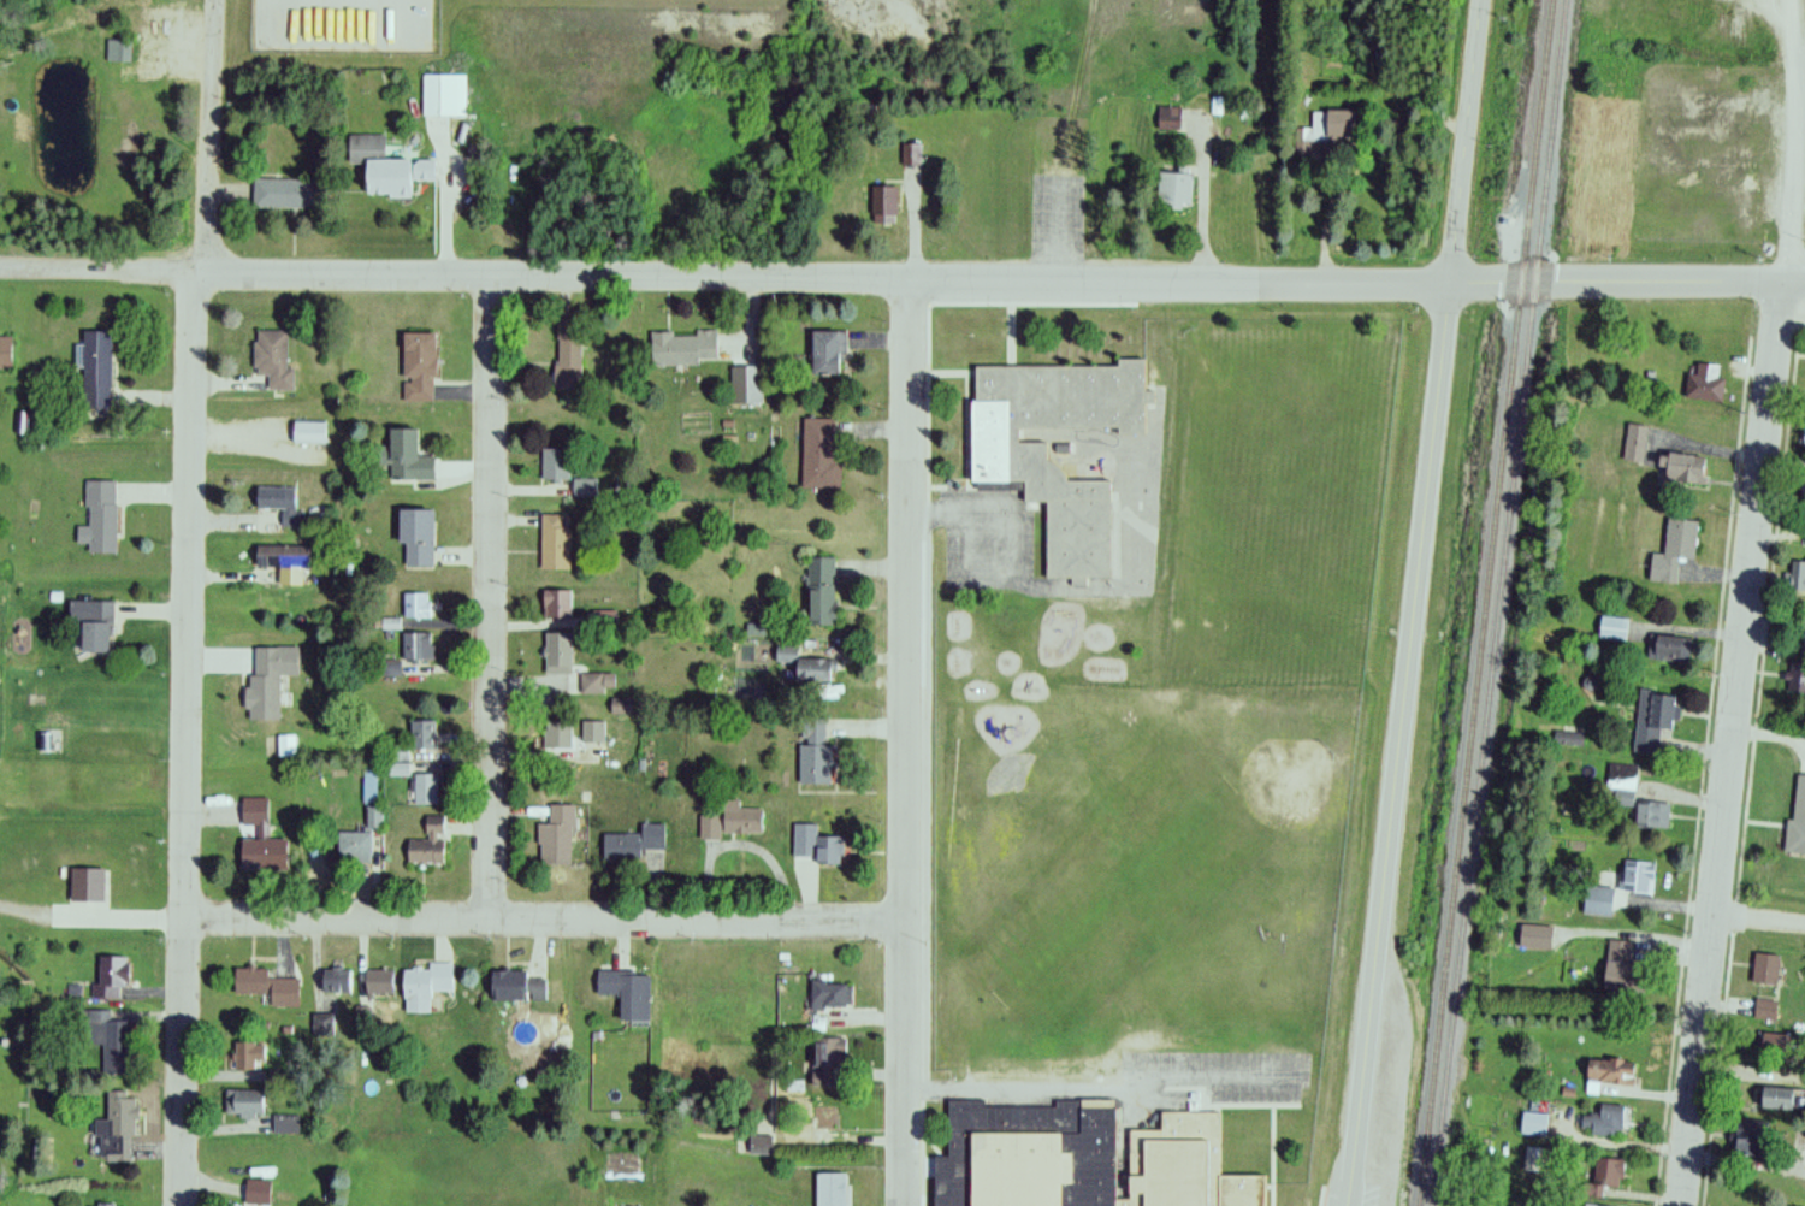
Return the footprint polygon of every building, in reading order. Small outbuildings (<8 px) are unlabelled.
[(107,63),(132,63),(132,41),(107,41),(107,63)] [(422,118),(467,118),(467,76),(422,76),(422,118)] [(1181,109),(1159,105),(1156,127),(1178,130),(1181,109)] [(1310,111),(1310,138),(1348,138),(1348,111),(1310,111)] [(431,161),(385,161),(385,135),(347,135),(347,165),(362,165),(362,197),(407,197),(407,180),(431,180),(431,161)] [(923,144),(903,144),(903,167),(923,167),(923,144)] [(1190,173),(1156,172),(1155,209),(1189,210),(1190,173)] [(307,208),(307,179),(253,179),(253,208),(307,208)] [(897,218),(897,187),(872,187),(872,218),(897,218)] [(556,390),(581,390),(581,324),(556,324),(556,390)] [(110,409),(109,331),(81,332),(82,409),(110,409)] [(286,370),(286,332),(254,332),(254,377),(268,377),(268,392),(294,392),(294,370),(286,370)] [(811,332),(811,376),(845,376),(845,332),(811,332)] [(652,333),(652,365),(718,365),(718,333),(652,333)] [(402,335),(403,402),(434,402),(434,334),(402,335)] [(11,371),(11,338),(0,338),(0,371),(11,371)] [(970,366),(968,484),(1022,486),(1021,504),(1045,504),(1043,577),(1108,579),(1110,483),(1064,482),(1064,467),(1058,467),(1058,441),(1076,441),(1076,430),(1143,432),(1145,361),(1115,360),(1115,369),(970,366)] [(1719,365),(1688,363),(1685,401),(1716,404),(1719,365)] [(802,491),(840,491),(842,420),(804,420),(802,491)] [(1623,461),(1644,464),(1648,427),(1627,425),(1623,461)] [(390,481),(434,482),(435,458),(418,457),(418,431),(384,430),(384,467),(390,467),(390,481)] [(542,481),(570,481),(570,450),(542,450),(542,481)] [(1702,477),(1696,453),(1661,462),(1668,487),(1702,477)] [(1795,476),(1795,501),(1804,501),(1804,476),(1795,476)] [(116,482),(86,482),(86,528),(75,528),(75,545),(87,545),(87,554),(117,554),(116,482)] [(297,489),(254,489),(254,510),(282,510),(282,527),(297,527),(297,489)] [(397,545),(406,545),(406,568),(432,568),(432,512),(397,512),(397,545)] [(570,570),(570,516),(541,516),(541,570),(570,570)] [(1650,554),(1649,582),(1677,584),(1678,558),(1694,559),(1696,521),(1666,520),(1664,555),(1650,554)] [(305,547),(254,547),(254,568),(278,569),(277,586),(305,587),(305,547)] [(835,559),(807,559),(807,626),(835,626),(835,559)] [(1804,592),(1804,563),(1791,562),(1790,592),(1804,592)] [(543,592),(543,619),(572,619),(572,592),(543,592)] [(431,593),(404,593),(404,620),(431,620),(431,593)] [(77,653),(109,653),(109,602),(87,602),(87,622),(77,622),(77,653)] [(433,661),(433,632),(402,632),(402,661),(433,661)] [(570,634),(545,635),(545,678),(570,678),(570,634)] [(1691,641),(1654,636),(1650,658),(1688,663),(1691,641)] [(248,720),(278,721),(279,675),(297,675),(298,648),(249,647),(248,720)] [(833,683),(833,661),(797,660),(797,650),(790,650),(790,654),(780,654),(780,682),(833,683)] [(1804,694),(1804,663),(1787,663),(1787,694),(1804,694)] [(581,675),(581,694),(604,694),(604,675),(581,675)] [(1634,754),(1668,757),(1674,694),(1639,692),(1634,754)] [(829,786),(829,720),(800,720),(800,786),(829,786)] [(411,722),(411,746),(388,747),(388,762),(407,761),(407,752),(438,751),(437,721),(411,722)] [(544,722),(543,751),(572,751),(573,723),(544,722)] [(604,724),(584,724),(584,743),(604,743),(604,724)] [(1580,746),(1581,737),(1557,734),(1556,743),(1580,746)] [(1637,805),(1632,764),(1604,768),(1610,809),(1637,805)] [(1794,775),(1786,853),(1804,855),(1804,776),(1794,775)] [(439,776),(415,776),(415,806),(439,806),(439,776)] [(270,799),(242,798),(241,827),(256,827),(256,840),(240,840),(239,871),(287,872),(287,841),(270,841),(270,799)] [(700,838),(763,839),(763,810),(741,810),(741,801),(723,801),(723,817),(700,817),(700,838)] [(1668,804),(1634,804),(1634,829),(1668,829),(1668,804)] [(572,807),(549,807),(549,825),(538,825),(538,867),(572,867),(572,807)] [(407,866),(445,866),(446,817),(426,817),(426,842),(407,842),(407,866)] [(641,836),(603,836),(603,862),(640,862),(640,852),(665,852),(666,826),(641,825),(641,836)] [(336,866),(369,866),(369,834),(336,834),(336,866)] [(813,855),(813,866),(841,866),(841,837),(793,837),(793,855),(813,855)] [(1653,863),(1620,863),(1620,894),(1653,894),(1653,863)] [(69,903),(104,903),(104,870),(69,870),(69,903)] [(1610,917),(1612,889),(1584,887),(1582,915),(1610,917)] [(1520,950),(1549,950),(1549,928),(1520,928),(1520,950)] [(1601,990),(1632,993),(1638,945),(1607,942),(1601,990)] [(1778,985),(1779,954),(1753,953),(1752,984),(1778,985)] [(96,998),(125,998),(125,958),(96,958),(96,998)] [(454,991),(454,965),(401,965),(402,1013),(434,1012),(434,991),(454,991)] [(267,995),(267,1007),(298,1007),(299,980),(267,979),(267,968),(234,968),(233,994),(267,995)] [(367,999),(392,994),(387,968),(361,973),(367,999)] [(320,994),(350,994),(350,969),(320,969),(320,994)] [(526,970),(489,970),(489,1000),(542,1000),(542,979),(526,979),(526,970)] [(617,1020),(647,1021),(649,974),(595,972),(594,994),(618,995),(617,1020)] [(852,983),(810,983),(810,1008),(852,1008),(852,983)] [(1778,1001),(1755,998),(1753,1018),(1776,1020),(1778,1001)] [(125,1010),(84,1012),(85,1045),(103,1045),(104,1075),(128,1074),(125,1010)] [(811,1086),(842,1086),(842,1038),(811,1038),(811,1086)] [(263,1043),(233,1043),(233,1069),(263,1069),(263,1043)] [(1584,1083),(1633,1083),(1633,1059),(1584,1058),(1584,1083)] [(1757,1108),(1788,1109),(1788,1088),(1757,1088),(1757,1108)] [(265,1115),(265,1090),(225,1090),(225,1115),(265,1115)] [(132,1160),(132,1091),(107,1091),(107,1120),(97,1120),(97,1161),(132,1160)] [(1267,1175),(1221,1175),(1222,1112),(1159,1111),(1159,1130),(1122,1130),(1122,1104),(947,1102),(946,1158),(932,1157),(932,1205),(1266,1205),(1267,1175)] [(1580,1114),(1581,1135),(1627,1133),(1626,1104),(1598,1105),(1598,1114),(1580,1114)] [(813,1129),(832,1129),(832,1106),(813,1106),(813,1129)] [(1756,1156),(1756,1119),(1734,1119),(1734,1156),(1756,1156)] [(1623,1159),(1590,1157),(1588,1196),(1603,1197),(1604,1187),(1621,1188),(1623,1159)] [(844,1174),(815,1174),(815,1205),(844,1205),(844,1174)]
